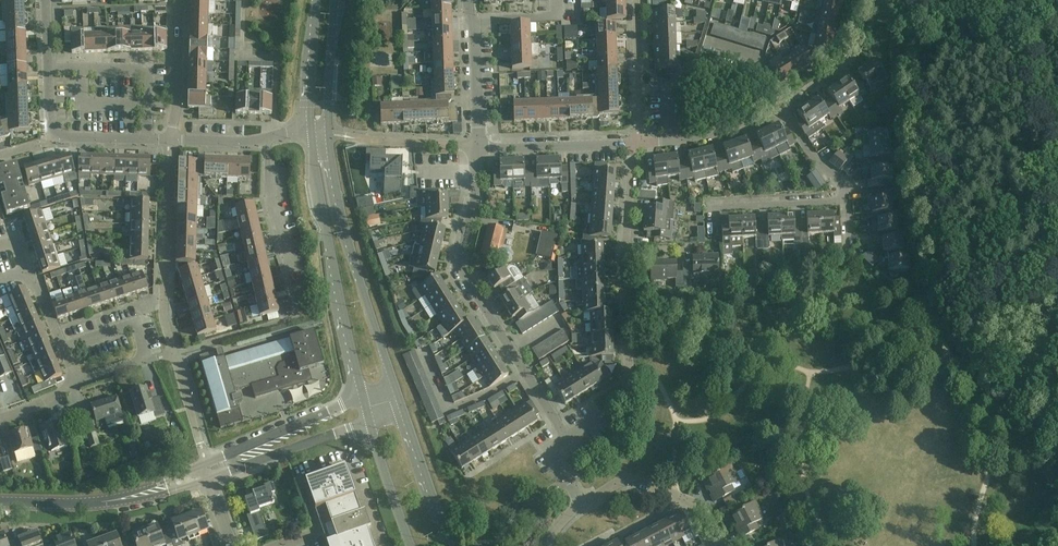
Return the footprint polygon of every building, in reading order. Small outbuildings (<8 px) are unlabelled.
[(6,32),(25,32),(24,0),(5,0),(6,32)] [(431,8),(451,7),(451,0),(431,0),(431,8)] [(606,9),(625,8),(625,0),(606,0),(606,9)] [(792,4),(790,12),(797,14),(800,0),(782,0),(782,1),(792,4)] [(825,1),(822,13),(839,17),(842,5),(825,1)] [(215,3),(191,2),(191,14),(208,14),(215,15),(215,3)] [(431,8),(432,19),(451,19),(451,7),(431,8)] [(625,8),(606,9),(606,20),(626,20),(625,8)] [(653,11),(653,23),(675,23),(674,10),(653,11)] [(801,11),(799,19),(806,21),(807,13),(801,11)] [(817,12),(814,23),(836,28),(839,17),(822,13),(817,12)] [(191,14),(190,26),(208,26),(208,14),(191,14)] [(432,19),(432,31),(452,30),(451,19),(432,19)] [(510,24),(511,35),(530,35),(529,23),(510,24)] [(653,23),(654,35),(675,34),(675,23),(653,23)] [(710,36),(717,38),(721,25),(714,23),(710,36)] [(812,35),(816,36),(834,40),(836,28),(814,23),(812,35)] [(717,38),(723,40),(727,27),(721,25),(717,38)] [(190,26),(190,37),(207,38),(213,38),(213,26),(208,26),(190,26)] [(596,26),(596,37),(615,37),(615,26),(596,26)] [(142,27),(130,28),(131,52),(143,51),(142,29),(142,27)] [(723,40),(730,42),(734,29),(727,27),(723,40)] [(83,36),(83,29),(71,29),(71,28),(64,28),(64,43),(71,43),(72,54),(84,53),(83,36)] [(119,28),(106,29),(107,53),(119,52),(119,28)] [(130,28),(119,28),(119,52),(131,52),(130,28)] [(154,28),(142,29),(143,51),(155,51),(154,28)] [(166,28),(154,28),(155,51),(167,50),(166,28)] [(94,29),(95,36),(95,35),(96,53),(107,53),(106,29),(94,29)] [(730,42),(736,44),(740,31),(734,29),(730,42)] [(791,29),(781,35),(784,41),(794,35),(791,29)] [(432,31),(433,42),(452,41),(452,30),(432,31)] [(736,44),(743,46),(747,33),(740,31),(736,44)] [(6,32),(6,44),(26,43),(25,32),(6,32)] [(743,46),(749,48),(753,35),(747,33),(743,46)] [(654,35),(654,47),(676,46),(675,34),(654,35)] [(95,35),(95,36),(83,36),(84,53),(96,53),(95,35)] [(511,35),(511,47),(530,46),(530,35),(511,35)] [(749,48),(756,50),(760,37),(753,35),(749,48)] [(784,41),(781,35),(776,38),(780,44),(784,41)] [(808,46),(806,54),(813,64),(822,59),(824,50),(831,52),(834,40),(816,36),(814,47),(808,46)] [(190,37),(190,49),(207,50),(207,38),(190,37)] [(596,37),(596,49),(616,48),(615,37),(596,37)] [(760,37),(756,50),(762,52),(766,39),(760,37)] [(433,42),(433,53),(452,52),(452,41),(433,42)] [(6,44),(7,54),(26,54),(26,43),(6,44)] [(511,47),(511,58),(531,57),(530,46),(511,47)] [(654,47),(654,59),(676,58),(676,46),(654,47)] [(596,49),(597,60),(616,59),(616,48),(596,49)] [(189,61),(206,62),(213,62),(214,50),(207,50),(190,49),(189,61)] [(803,49),(794,55),(803,71),(813,64),(806,54),(803,49)] [(790,50),(780,56),(793,77),(803,71),(794,55),(790,50)] [(433,53),(434,64),(453,63),(452,52),(433,53)] [(7,54),(7,66),(26,66),(26,54),(7,54)] [(793,77),(780,56),(769,63),(782,84),(793,77)] [(531,57),(511,58),(512,69),(531,69),(531,57)] [(676,58),(654,59),(655,71),(676,70),(676,58)] [(597,60),(597,71),(617,70),(616,59),(597,60)] [(189,61),(189,73),(206,73),(206,62),(189,61)] [(865,82),(871,90),(879,85),(878,83),(885,78),(873,61),(864,68),(865,69),(858,74),(864,83),(865,82)] [(434,64),(434,75),(453,75),(453,63),(434,64)] [(7,66),(8,77),(27,76),(26,66),(7,66)] [(597,71),(598,82),(617,82),(617,70),(597,71)] [(189,73),(188,85),(206,85),(206,73),(189,73)] [(680,85),(686,87),(689,76),(683,74),(680,85)] [(434,75),(434,87),(454,86),(453,75),(434,75)] [(8,77),(8,88),(27,88),(27,76),(8,77)] [(837,85),(849,102),(853,107),(855,108),(860,104),(861,102),(861,99),(866,96),(858,84),(854,88),(847,78),(837,85)] [(598,82),(598,94),(617,93),(617,82),(598,82)] [(531,83),(522,83),(522,91),(531,91),(531,83)] [(188,85),(188,96),(205,97),(206,85),(188,85)] [(834,101),(828,105),(836,116),(842,112),(839,109),(849,102),(837,85),(827,92),(834,101)] [(454,86),(434,87),(435,98),(454,97),(454,86)] [(27,88),(8,88),(9,133),(29,132),(27,88)] [(248,114),(260,115),(260,91),(248,90),(248,97),(248,114)] [(260,91),(260,115),(272,115),(272,91),(260,91)] [(236,114),(248,114),(248,97),(246,97),(246,93),(245,92),(239,92),(238,93),(238,97),(236,97),(236,114)] [(598,94),(599,105),(618,104),(617,93),(598,94)] [(205,97),(188,96),(188,108),(199,109),(199,116),(214,116),(214,109),(210,109),(211,97),(205,97)] [(817,99),(807,106),(819,123),(828,116),(831,120),(836,116),(828,105),(823,108),(817,99)] [(592,100),(581,101),(581,120),(593,120),(592,100)] [(569,101),(558,102),(559,121),(570,121),(569,101)] [(581,101),(569,101),(570,121),(581,120),(581,101)] [(536,102),(524,103),(525,122),(536,122),(536,102)] [(547,102),(536,102),(536,122),(548,121),(547,102)] [(558,102),(547,102),(548,121),(559,121),(558,102)] [(525,122),(524,103),(513,103),(514,123),(525,122)] [(436,104),(425,105),(426,124),(437,124),(436,104)] [(457,109),(448,109),(448,104),(436,104),(437,124),(457,123),(457,109)] [(618,104),(599,105),(599,116),(618,115),(618,104)] [(414,105),(403,106),(403,125),(415,125),(414,105)] [(425,105),(414,105),(415,125),(426,124),(425,105)] [(392,125),(391,106),(380,106),(381,126),(392,125)] [(403,106),(391,106),(392,125),(403,125),(403,106)] [(819,123),(807,106),(797,113),(803,122),(798,125),(806,137),(806,136),(808,140),(823,129),(819,123)] [(778,125),(767,130),(780,156),(790,151),(788,148),(794,145),(788,132),(783,135),(778,125)] [(761,145),(755,148),(760,160),(762,164),(780,156),(767,130),(756,135),(761,145)] [(869,146),(869,147),(890,145),(889,133),(863,135),(864,139),(863,140),(863,147),(869,146)] [(746,139),(734,143),(741,162),(743,168),(752,165),(753,163),(760,160),(755,148),(749,150),(746,139)] [(726,157),(720,159),(724,172),(731,170),(733,173),(744,170),(743,168),(741,162),(734,143),(723,147),(726,157)] [(890,145),(869,147),(870,158),(867,158),(867,164),(883,163),(883,158),(890,157),(890,145)] [(712,149),(700,152),(706,180),(718,177),(717,174),(724,172),(720,159),(714,161),(712,149)] [(691,166),(684,167),(687,180),(694,179),(695,182),(706,180),(700,152),(688,155),(691,166)] [(829,163),(834,167),(843,156),(838,152),(829,163)] [(70,155),(58,159),(63,177),(66,184),(79,180),(79,165),(73,167),(70,155)] [(677,156),(665,158),(667,178),(679,177),(679,181),(687,180),(684,167),(678,168),(677,156)] [(843,156),(834,167),(839,171),(848,160),(843,156)] [(79,157),(79,165),(79,180),(79,181),(90,181),(90,176),(91,157),(79,157)] [(90,176),(102,176),(103,157),(91,157),(90,176)] [(102,176),(114,176),(115,158),(103,157),(102,176)] [(114,176),(126,177),(127,158),(115,158),(114,176)] [(126,177),(138,177),(139,158),(127,158),(126,177)] [(139,158),(138,177),(150,177),(151,159),(139,158)] [(403,159),(370,158),(370,170),(370,173),(371,173),(385,174),(384,195),(401,192),(403,159)] [(668,186),(665,158),(653,159),(654,170),(648,171),(649,185),(656,184),(657,187),(668,186)] [(58,159),(47,162),(52,180),(54,187),(66,184),(63,177),(58,159)] [(204,178),(216,179),(216,159),(205,159),(204,178)] [(216,179),(227,179),(227,160),(216,159),(216,179)] [(560,159),(548,160),(549,180),(549,186),(558,186),(558,184),(562,184),(562,193),(568,193),(567,170),(561,170),(560,159)] [(227,179),(238,179),(239,160),(227,160),(227,179)] [(239,160),(238,179),(250,180),(250,160),(239,160)] [(549,180),(548,160),(536,160),(536,171),(530,171),(531,185),(537,185),(537,181),(549,180)] [(512,182),(512,161),(500,162),(500,173),(494,173),(494,187),(502,186),(504,189),(513,189),(513,182),(512,182)] [(524,161),(512,161),(512,182),(513,182),(524,181),(524,186),(531,185),(530,171),(524,172),(524,161)] [(47,162),(35,165),(41,183),(43,191),(54,187),(52,180),(47,162)] [(179,162),(178,173),(198,174),(198,162),(179,162)] [(594,181),(614,183),(615,172),(608,171),(608,163),(595,164),(594,181)] [(6,216),(30,209),(17,164),(0,169),(0,189),(4,188),(6,196),(1,198),(6,216)] [(35,165),(24,169),(29,187),(41,183),(35,165)] [(872,181),(867,182),(868,189),(882,188),(881,181),(892,180),(891,168),(871,170),(872,181)] [(825,185),(816,171),(807,178),(816,191),(825,185)] [(178,173),(178,184),(197,185),(198,174),(178,173)] [(594,181),(593,192),(614,194),(614,183),(594,181)] [(786,187),(790,194),(798,193),(793,183),(786,187)] [(178,184),(178,196),(197,196),(197,185),(178,184)] [(443,190),(418,191),(418,197),(416,197),(416,198),(417,208),(421,208),(449,207),(449,204),(447,204),(447,196),(443,196),(443,190)] [(593,192),(592,204),(613,205),(614,194),(593,192)] [(872,214),(877,214),(877,213),(892,213),(892,212),(891,193),(871,194),(872,214)] [(178,196),(177,206),(197,207),(197,196),(178,196)] [(358,200),(356,200),(358,210),(360,209),(374,207),(372,197),(358,200)] [(131,201),(130,213),(149,213),(149,201),(131,201)] [(644,220),(672,222),(673,222),(674,203),(657,202),(656,209),(645,208),(644,220)] [(235,208),(237,219),(256,214),(254,203),(235,208)] [(592,204),(592,215),(612,216),(613,205),(592,204)] [(177,206),(177,218),(196,218),(197,207),(177,206)] [(450,211),(449,207),(421,208),(421,219),(420,224),(424,225),(425,225),(435,227),(437,219),(448,219),(447,211),(450,211)] [(24,217),(28,229),(46,223),(41,211),(24,217)] [(377,211),(377,222),(389,222),(388,211),(377,211)] [(878,233),(882,233),(897,232),(896,212),(892,212),(892,213),(877,213),(877,214),(878,233)] [(130,213),(130,225),(149,225),(149,213),(130,213)] [(237,219),(240,230),(259,225),(256,214),(237,219)] [(833,214),(820,215),(821,239),(841,238),(840,218),(833,219),(833,214)] [(592,215),(591,226),(611,227),(612,216),(592,215)] [(807,220),(800,220),(802,248),(808,248),(809,247),(808,240),(821,239),(820,215),(806,216),(807,220)] [(794,216),(780,217),(782,241),(795,240),(795,247),(797,249),(802,248),(800,220),(794,221),(794,216)] [(374,217),(364,219),(366,227),(376,225),(374,217)] [(767,222),(761,223),(763,250),(768,250),(769,249),(769,242),(782,241),(780,217),(767,218),(767,222)] [(177,218),(177,229),(196,229),(196,218),(177,218)] [(755,218),(741,219),(743,243),(755,242),(756,249),(757,251),(763,250),(761,223),(755,223),(755,218)] [(743,243),(741,219),(728,220),(728,224),(722,225),(723,256),(732,256),(732,248),(742,247),(742,243),(743,243)] [(672,222),(644,220),(643,232),(654,232),(654,239),(668,240),(668,233),(672,231),(672,222)] [(28,229),(31,240),(49,234),(46,223),(28,229)] [(130,225),(130,236),(148,237),(149,225),(130,225)] [(240,230),(242,240),(261,236),(259,225),(240,230)] [(425,225),(424,225),(422,236),(443,241),(445,230),(435,227),(425,225)] [(611,227),(591,226),(591,237),(583,236),(583,241),(597,242),(597,238),(610,239),(611,227)] [(482,254),(492,257),(496,257),(506,260),(509,258),(510,253),(508,250),(502,249),(504,241),(500,240),(503,231),(489,227),(482,254)] [(177,229),(177,240),(196,241),(196,229),(177,229)] [(883,253),(888,252),(903,251),(902,231),(897,232),(882,233),(883,253)] [(557,236),(542,232),(536,256),(552,260),(554,251),(557,236)] [(31,240),(35,251),(53,246),(49,234),(31,240)] [(130,236),(129,248),(148,249),(148,237),(130,236)] [(242,240),(245,251),(264,247),(261,236),(242,240)] [(422,236),(419,247),(440,252),(443,241),(422,236)] [(235,239),(237,247),(243,246),(241,238),(235,239)] [(177,240),(176,251),(195,251),(196,241),(177,240)] [(581,246),(582,257),(603,257),(602,245),(597,245),(597,242),(583,241),(581,241),(581,246)] [(35,251),(39,263),(57,257),(53,246),(35,251)] [(412,256),(417,258),(437,262),(440,252),(419,247),(414,246),(412,256)] [(245,251),(247,262),(266,258),(264,247),(245,251)] [(129,261),(135,261),(148,261),(148,249),(129,248),(129,261)] [(195,251),(176,251),(176,263),(195,263),(195,251)] [(888,252),(889,275),(892,277),(897,277),(897,272),(908,271),(907,251),(903,251),(888,252)] [(862,259),(872,267),(877,262),(876,253),(867,254),(861,257),(862,259)] [(683,264),(683,273),(683,279),(684,279),(694,279),(693,275),(703,275),(703,276),(718,276),(718,255),(703,255),(703,257),(693,257),(693,264),(683,264)] [(57,257),(39,263),(43,274),(60,268),(57,257)] [(582,257),(582,268),(603,268),(603,257),(582,257)] [(247,262),(250,273),(269,269),(266,258),(247,262)] [(437,262),(417,258),(414,269),(435,274),(437,262)] [(212,274),(214,273),(222,271),(219,260),(209,263),(212,274)] [(683,273),(676,273),(676,262),(666,262),(666,260),(651,261),(651,281),(666,281),(666,279),(675,279),(676,288),(684,288),(684,279),(683,279),(683,273)] [(385,262),(381,263),(385,277),(389,276),(385,262)] [(178,272),(182,283),(200,277),(197,266),(178,272)] [(502,284),(506,289),(519,281),(524,278),(518,270),(517,268),(514,267),(512,267),(510,267),(509,268),(506,269),(506,268),(487,280),(494,290),(502,284)] [(577,280),(582,279),(603,279),(603,268),(582,268),(577,269),(577,280)] [(250,273),(252,284),(271,280),(269,269),(250,273)] [(219,283),(225,282),(222,271),(214,273),(216,281),(219,280),(219,283)] [(142,272),(131,276),(136,294),(148,290),(142,272)] [(131,276),(119,280),(125,297),(136,294),(131,276)] [(419,287),(425,297),(443,285),(437,276),(419,287)] [(182,283),(185,293),(203,288),(200,277),(182,283)] [(500,300),(506,309),(531,294),(533,293),(524,278),(519,281),(506,289),(509,294),(500,300)] [(582,284),(583,291),(604,290),(603,279),(582,279),(577,280),(576,280),(576,285),(582,284)] [(119,280),(108,283),(114,301),(125,297),(119,280)] [(252,284),(255,295),(274,291),(271,280),(252,284)] [(108,283),(97,287),(103,305),(114,301),(108,283)] [(425,297),(431,306),(449,295),(443,285),(425,297)] [(97,287),(85,291),(91,309),(103,305),(97,287)] [(7,296),(12,307),(29,299),(25,288),(7,296)] [(185,293),(188,304),(206,299),(203,288),(185,293)] [(583,291),(583,302),(604,301),(604,290),(583,291)] [(85,291),(74,294),(80,312),(91,309),(85,291)] [(255,295),(257,306),(276,302),(274,291),(255,295)] [(568,291),(563,291),(559,291),(559,300),(563,300),(563,298),(569,297),(568,291)] [(74,294),(63,298),(69,316),(80,312),(74,294)] [(531,314),(536,311),(540,309),(531,294),(506,309),(512,319),(521,314),(524,319),(526,318),(531,314)] [(431,306),(437,315),(455,304),(449,295),(431,306)] [(69,316),(63,298),(52,302),(57,320),(69,316)] [(12,307),(17,318),(34,310),(29,299),(12,307)] [(188,304),(191,315),(210,309),(206,299),(188,304)] [(401,301),(395,304),(396,305),(400,312),(402,311),(406,308),(401,301)] [(552,301),(547,305),(553,316),(559,312),(552,301)] [(583,313),(590,313),(605,312),(604,301),(583,302),(577,302),(577,306),(583,306),(583,313)] [(276,302),(257,306),(260,317),(279,313),(276,302)] [(559,305),(564,312),(568,310),(563,302),(559,305)] [(437,315),(443,325),(461,314),(455,304),(437,315)] [(547,305),(541,308),(548,319),(553,316),(547,305)] [(541,308),(540,309),(536,311),(543,322),(548,319),(541,308)] [(576,308),(569,312),(576,326),(583,322),(576,308)] [(191,315),(194,325),(213,320),(210,309),(191,315)] [(15,332),(21,329),(39,321),(34,310),(17,318),(19,323),(12,326),(15,332)] [(536,311),(531,314),(538,325),(543,322),(536,311)] [(590,313),(590,324),(612,323),(611,312),(605,312),(590,313)] [(225,317),(228,328),(237,325),(234,314),(225,317)] [(443,338),(455,331),(454,331),(467,323),(461,314),(437,329),(443,338)] [(531,314),(526,318),(533,329),(538,325),(531,314)] [(561,316),(566,323),(570,321),(565,314),(561,316)] [(526,318),(524,319),(521,321),(528,332),(533,329),(526,318)] [(454,331),(455,331),(460,340),(478,329),(472,319),(467,323),(454,331)] [(213,320),(194,325),(197,337),(216,331),(213,320)] [(21,329),(26,339),(43,332),(39,321),(21,329)] [(528,332),(521,321),(515,324),(522,335),(528,332)] [(570,321),(566,323),(570,331),(574,328),(570,321)] [(590,324),(591,335),(612,334),(612,323),(590,324)] [(403,327),(408,334),(411,332),(407,324),(403,327)] [(460,340),(466,350),(484,338),(478,329),(460,340)] [(563,330),(558,334),(565,345),(569,342),(563,330)] [(25,353),(31,350),(48,343),(43,332),(26,339),(21,342),(25,353)] [(218,360),(202,365),(221,429),(243,422),(238,404),(240,403),(241,403),(241,402),(242,402),(242,401),(242,400),(242,399),(242,398),(241,397),(240,397),(239,396),(238,397),(236,397),(234,392),(251,387),(255,399),(256,399),(256,397),(271,393),(270,388),(271,388),(270,387),(280,384),(281,385),(283,390),(307,382),(304,372),(309,370),(320,367),(324,366),(314,332),(310,333),(290,339),(224,358),(222,351),(222,350),(221,350),(220,350),(220,349),(219,349),(219,350),(218,350),(217,351),(216,352),(216,353),(218,360)] [(411,332),(408,334),(412,341),(416,339),(411,332)] [(558,334),(553,337),(560,348),(565,345),(558,334)] [(591,335),(591,346),(612,345),(612,334),(591,335)] [(553,337),(547,340),(554,351),(560,348),(553,337)] [(466,350),(472,359),(490,348),(484,338),(466,350)] [(414,344),(418,350),(426,347),(421,339),(414,344)] [(547,340),(542,343),(549,354),(554,351),(547,340)] [(31,350),(35,361),(52,354),(48,343),(31,350)] [(542,343),(537,347),(544,358),(549,354),(542,343)] [(613,362),(612,345),(591,346),(592,357),(601,357),(601,363),(613,362)] [(544,358),(537,347),(532,350),(539,361),(544,358)] [(472,359),(478,369),(496,357),(490,348),(472,359)] [(566,348),(559,352),(561,356),(568,351),(566,348)] [(445,359),(452,356),(449,349),(442,352),(445,359)] [(417,357),(415,351),(403,356),(405,362),(417,357)] [(561,356),(559,352),(551,357),(554,361),(561,356)] [(35,374),(40,372),(57,365),(52,354),(35,361),(30,363),(35,374)] [(1,378),(11,374),(4,357),(0,358),(0,375),(1,378)] [(420,362),(417,357),(405,362),(408,368),(420,362)] [(474,373),(479,381),(484,378),(502,366),(496,357),(478,369),(474,371),(474,373)] [(601,363),(601,357),(592,357),(592,363),(582,369),(595,390),(598,388),(596,385),(603,381),(595,368),(601,363)] [(549,363),(547,360),(539,364),(542,368),(549,363)] [(422,368),(420,362),(408,368),(410,373),(422,368)] [(57,365),(40,372),(45,383),(42,385),(44,391),(56,386),(54,380),(62,376),(57,365)] [(502,366),(484,378),(490,388),(508,376),(502,366)] [(410,373),(412,379),(425,373),(422,368),(410,373)] [(582,369),(573,375),(584,393),(591,389),(592,392),(595,390),(582,369)] [(444,379),(447,387),(451,386),(451,385),(463,378),(459,371),(448,377),(444,379)] [(412,379),(415,384),(427,379),(425,373),(412,379)] [(573,375),(563,381),(575,399),(584,393),(573,375)] [(415,384),(417,390),(429,385),(427,379),(415,384)] [(575,399),(563,381),(554,387),(549,379),(544,382),(554,398),(559,395),(565,405),(575,399)] [(417,390),(420,396),(432,390),(429,385),(417,390)] [(514,385),(513,386),(507,390),(509,394),(516,389),(514,385)] [(133,392),(131,393),(139,418),(154,413),(156,418),(164,415),(159,398),(152,401),(150,395),(149,395),(146,388),(140,390),(139,388),(132,390),(133,392)] [(420,396),(422,401),(434,396),(432,390),(420,396)] [(502,392),(495,397),(500,405),(507,401),(502,392)] [(452,399),(452,400),(454,404),(466,399),(462,393),(452,399)] [(422,401),(424,407),(436,402),(434,396),(422,401)] [(124,423),(120,408),(116,397),(91,406),(96,422),(105,419),(108,428),(124,423)] [(500,405),(495,397),(488,401),(493,411),(501,406),(500,405)] [(531,401),(516,410),(528,428),(537,422),(534,417),(539,415),(531,401)] [(424,407),(427,412),(439,407),(436,402),(424,407)] [(441,413),(439,407),(427,412),(429,418),(441,413)] [(516,410),(507,416),(518,434),(528,428),(516,410)] [(54,426),(53,423),(40,427),(44,441),(48,440),(52,452),(67,447),(63,433),(69,431),(67,412),(57,415),(60,424),(54,426)] [(444,418),(441,413),(429,418),(432,424),(437,421),(444,418)] [(456,419),(454,415),(446,418),(448,422),(450,427),(458,423),(456,419)] [(507,416),(498,422),(509,440),(518,434),(507,416)] [(437,421),(440,426),(446,424),(444,418),(437,421)] [(498,422),(488,428),(499,446),(509,440),(498,422)] [(488,428),(479,434),(490,452),(499,446),(488,428)] [(33,448),(35,457),(42,455),(37,438),(30,440),(27,430),(8,435),(14,454),(33,448)] [(99,446),(95,434),(87,437),(91,449),(99,446)] [(479,434),(469,440),(481,458),(490,452),(479,434)] [(469,440),(460,446),(471,464),(481,458),(469,440)] [(471,464),(460,446),(450,452),(462,470),(471,464)] [(4,473),(12,470),(9,457),(0,459),(0,460),(4,473)] [(730,465),(726,468),(716,473),(717,474),(703,482),(710,496),(711,496),(714,502),(724,497),(734,492),(730,486),(739,481),(730,465)] [(305,482),(315,510),(319,509),(326,506),(332,523),(331,523),(332,524),(325,526),(331,541),(327,542),(328,545),(373,545),(367,529),(371,528),(365,511),(360,513),(355,497),(345,468),(305,482)] [(268,537),(265,528),(259,509),(274,504),(271,494),(275,493),(271,483),(246,492),(248,499),(245,500),(250,515),(247,516),(253,533),(256,541),(268,537)] [(755,503),(750,505),(741,510),(741,511),(732,516),(740,532),(746,528),(749,534),(758,529),(755,523),(764,518),(755,503)] [(186,518),(195,540),(201,538),(199,534),(207,530),(201,512),(186,518)] [(674,514),(670,516),(682,539),(692,534),(681,514),(676,517),(674,514)] [(668,521),(663,524),(673,544),(682,539),(670,516),(666,518),(668,521)] [(186,518),(172,523),(175,530),(169,532),(170,535),(174,545),(181,545),(180,541),(188,538),(190,542),(195,540),(186,518)] [(145,530),(150,545),(174,545),(170,535),(161,538),(156,523),(149,525),(150,528),(145,530)] [(652,526),(662,545),(668,545),(673,544),(663,524),(657,527),(656,523),(652,526)] [(650,545),(662,545),(652,526),(647,528),(649,531),(644,534),(650,545)] [(136,545),(150,545),(145,530),(132,535),(136,545)] [(633,535),(639,545),(650,545),(644,534),(639,536),(637,533),(633,535)] [(14,542),(7,545),(3,534),(0,536),(0,545),(15,545),(14,542)] [(216,534),(209,537),(213,545),(220,545),(216,534)] [(71,535),(61,538),(60,538),(61,539),(57,540),(57,539),(56,540),(54,541),(55,545),(52,545),(75,545),(71,535)] [(102,540),(104,545),(127,545),(126,543),(120,545),(116,535),(102,540)] [(633,535),(629,538),(630,541),(625,544),(626,545),(639,545),(633,535)] [(40,538),(20,545),(21,545),(43,545),(40,538)]
